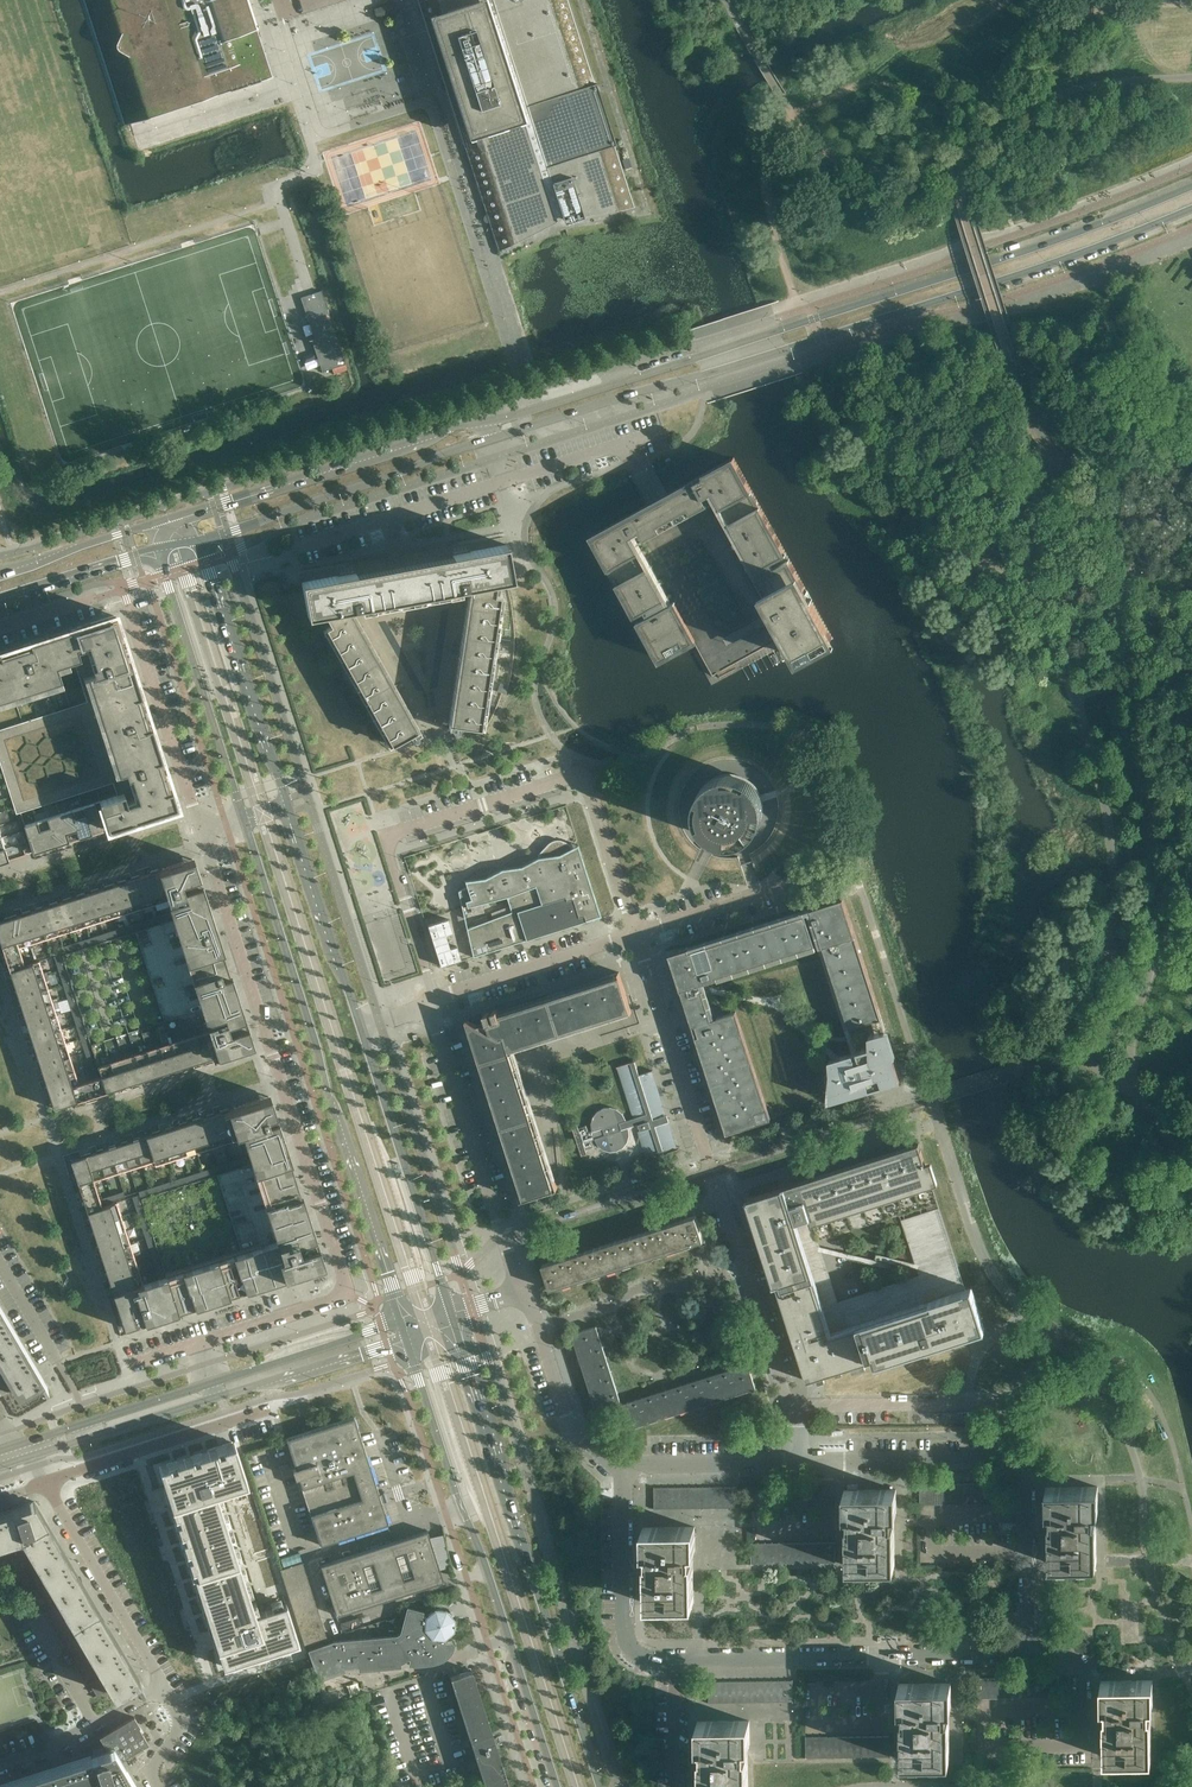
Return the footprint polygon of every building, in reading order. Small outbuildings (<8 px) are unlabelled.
[(249,0),(80,0),(121,126),(274,77),(266,51),(263,52),(256,31),(259,30),(249,0)] [(599,92),(569,0),(418,0),(444,80),(443,81),(442,82),(441,83),(441,84),(441,85),(441,86),(441,87),(442,88),(443,89),(444,89),(445,89),(446,89),(447,90),(445,91),(462,145),(464,144),(476,183),(475,184),(481,201),(482,201),(487,214),(486,214),(485,215),(484,216),(484,217),(484,218),(484,219),(484,220),(485,221),(485,222),(486,222),(487,223),(488,223),(489,223),(493,235),(492,236),(497,252),(498,251),(498,249),(555,219),(555,221),(557,221),(555,217),(561,215),(563,219),(564,218),(563,217),(634,206),(634,207),(636,207),(599,92)] [(378,15),(397,12),(395,2),(376,6),(378,15)] [(346,364),(332,322),(321,291),(301,297),(314,339),(312,339),(322,371),(346,364)] [(695,640),(674,601),(668,604),(631,537),(640,531),(644,538),(680,519),(708,504),(704,497),(713,492),(776,606),(773,608),(773,609),(772,610),(776,618),(775,618),(785,636),(797,657),(832,638),(733,458),(666,495),(653,502),(592,536),(660,659),(695,640)] [(480,728),(500,595),(502,580),(504,580),(512,578),(506,544),(468,551),(467,549),(453,551),(453,553),(452,554),(452,555),(356,572),(356,571),(354,572),(354,570),(340,572),(340,574),(301,581),(302,585),(308,616),(309,616),(318,614),(326,627),(325,627),(392,744),(410,734),(420,728),(362,626),(358,627),(347,608),(458,588),(473,585),(470,607),(466,607),(448,723),(459,725),(480,728)] [(32,854),(34,859),(34,860),(35,860),(36,860),(106,837),(107,837),(107,836),(105,830),(108,829),(110,835),(110,836),(111,836),(136,828),(136,827),(137,827),(136,826),(135,821),(176,807),(177,807),(177,806),(115,615),(115,614),(114,614),(0,651),(0,864),(32,854)] [(500,689),(505,684),(500,680),(495,685),(500,689)] [(791,809),(791,806),(791,804),(791,800),(791,799),(790,795),(790,793),(789,792),(789,790),(787,786),(786,783),(785,780),(783,777),(782,775),(780,772),(779,771),(778,769),(776,766),(774,765),(772,763),(771,761),(768,759),(765,757),(762,755),(761,754),(758,753),(754,751),(751,750),(748,748),(744,747),(739,746),(735,746),(731,746),(728,746),(724,746),(722,746),(720,746),(717,747),(711,748),(708,749),(705,751),(701,752),(700,753),(695,756),(692,758),(691,759),(688,761),(685,763),(683,766),(682,767),(679,770),(678,772),(676,775),(675,777),(673,780),(672,782),(671,785),(670,789),(669,791),(668,795),(667,798),(667,802),(667,805),(667,807),(667,810),(667,812),(667,814),(667,818),(668,821),(669,825),(669,827),(671,830),(672,833),(673,835),(674,838),(676,841),(678,844),(680,847),(683,850),(684,851),(686,854),(688,855),(691,857),(692,858),(695,860),(697,861),(698,862),(701,864),(704,865),(706,866),(707,867),(711,868),(712,868),(716,869),(721,870),(725,870),(728,870),(732,870),(735,870),(739,870),(742,869),(741,866),(747,864),(753,862),(754,865),(756,864),(759,863),(761,861),(764,860),(765,859),(768,857),(771,854),(774,852),(774,851),(776,849),(778,846),(780,844),(781,842),(784,838),(785,835),(787,831),(788,828),(789,825),(790,821),(791,818),(791,815),(791,811),(791,809)] [(601,916),(587,873),(578,844),(573,847),(571,845),(569,843),(567,842),(565,841),(563,840),(560,840),(558,839),(556,839),(555,840),(553,840),(551,841),(549,842),(547,843),(547,844),(538,854),(538,857),(521,866),(501,869),(484,878),(465,880),(467,886),(458,891),(462,907),(473,957),(601,916)] [(228,968),(222,952),(222,950),(192,859),(162,868),(174,904),(178,917),(61,954),(97,1066),(110,1061),(122,1057),(135,1053),(147,1049),(160,1045),(172,1041),(184,1038),(196,1034),(210,1029),(212,1038),(216,1037),(222,1054),(243,1047),(252,1044),(247,1027),(234,989),(228,968)] [(169,899),(160,871),(159,868),(150,871),(151,872),(145,874),(146,876),(155,904),(169,899)] [(155,904),(146,876),(145,874),(139,876),(139,874),(130,877),(131,878),(131,880),(140,908),(155,904)] [(140,908),(131,880),(131,878),(126,880),(125,879),(117,881),(117,883),(118,885),(127,912),(140,908)] [(127,912),(118,885),(117,883),(112,884),(112,883),(103,886),(104,887),(104,889),(113,917),(127,912)] [(113,917),(104,889),(104,887),(99,889),(98,887),(90,890),(90,892),(91,893),(100,921),(113,917)] [(100,921),(91,893),(90,892),(84,893),(84,892),(76,894),(76,896),(77,898),(86,926),(100,921)] [(86,926),(77,898),(76,896),(71,898),(70,896),(62,899),(63,900),(63,902),(72,930),(86,926)] [(717,975),(815,944),(815,942),(821,940),(846,1018),(849,1027),(849,1028),(881,1017),(882,1017),(879,1008),(843,898),(669,953),(685,1002),(704,996),(700,983),(706,981),(718,977),(717,975)] [(72,930),(63,902),(63,900),(57,902),(57,901),(48,903),(49,905),(50,907),(58,935),(72,930)] [(58,935),(50,907),(49,905),(44,906),(43,905),(35,908),(35,909),(36,911),(45,939),(58,935)] [(45,939),(36,911),(35,909),(30,911),(30,909),(21,912),(22,914),(22,915),(31,943),(45,939)] [(31,943),(22,915),(22,914),(17,915),(16,914),(8,916),(18,948),(19,947),(31,943)] [(8,916),(4,918),(4,919),(0,921),(0,943),(1,942),(4,952),(2,953),(5,961),(7,961),(10,970),(25,965),(19,947),(18,948),(8,916)] [(448,920),(428,926),(441,966),(461,960),(457,946),(450,949),(446,935),(452,933),(448,920)] [(40,960),(25,965),(10,970),(12,976),(10,977),(13,985),(44,975),(40,960)] [(551,1180),(508,1045),(542,1034),(543,1037),(622,1011),(623,1015),(632,1012),(627,996),(619,972),(611,974),(612,977),(548,998),(549,1002),(500,1017),(498,1009),(493,1011),(494,1014),(491,1015),(490,1012),(485,1013),(487,1021),(477,1024),(467,1019),(515,1171),(522,1191),(519,1192),(521,1200),(558,1188),(555,1178),(551,1180)] [(48,988),(44,975),(13,985),(14,985),(16,990),(14,990),(17,998),(48,988)] [(53,1002),(48,988),(17,998),(17,999),(19,998),(20,1003),(19,1004),(21,1012),(53,1002)] [(771,1119),(736,1011),(712,1019),(704,996),(685,1002),(696,1036),(727,1133),(771,1119)] [(57,1015),(53,1002),(21,1012),(22,1012),(23,1012),(25,1017),(23,1017),(26,1025),(57,1015)] [(62,1029),(57,1015),(26,1025),(26,1026),(27,1025),(29,1031),(28,1031),(30,1039),(32,1039),(62,1029)] [(66,1043),(62,1029),(32,1039),(34,1045),(32,1045),(35,1053),(66,1043)] [(210,1029),(196,1034),(205,1061),(206,1061),(205,1057),(210,1055),(211,1059),(218,1057),(217,1053),(212,1038),(210,1029)] [(901,1078),(885,1029),(869,1034),(870,1046),(829,1059),(832,1100),(862,1090),(901,1078)] [(205,1061),(196,1034),(184,1038),(193,1065),(192,1061),(198,1059),(199,1063),(205,1061)] [(193,1065),(184,1038),(172,1041),(181,1069),(181,1068),(180,1065),(186,1063),(187,1067),(193,1065)] [(181,1069),(172,1041),(160,1045),(168,1073),(169,1072),(168,1069),(174,1067),(175,1071),(181,1069)] [(70,1057),(66,1043),(35,1053),(35,1054),(36,1053),(38,1058),(36,1059),(39,1067),(70,1057)] [(168,1073),(160,1045),(147,1049),(156,1077),(157,1076),(156,1073),(161,1071),(163,1075),(168,1073)] [(156,1077),(147,1049),(135,1053),(143,1081),(144,1081),(143,1077),(149,1075),(150,1079),(156,1077)] [(143,1081),(135,1053),(122,1057),(131,1085),(132,1085),(131,1081),(136,1079),(138,1083),(143,1081)] [(75,1070),(70,1057),(39,1067),(41,1067),(42,1072),(41,1072),(43,1080),(61,1075),(75,1070)] [(131,1085),(122,1057),(110,1061),(119,1088),(120,1088),(118,1085),(124,1083),(125,1087),(131,1085)] [(665,1115),(651,1071),(653,1071),(653,1070),(651,1070),(640,1074),(636,1061),(638,1060),(617,1066),(617,1067),(619,1067),(635,1117),(627,1120),(626,1118),(625,1115),(624,1113),(623,1112),(622,1112),(621,1111),(620,1110),(619,1109),(616,1108),(615,1107),(613,1107),(611,1106),(610,1106),(609,1106),(606,1106),(604,1107),(602,1108),(601,1108),(599,1109),(598,1110),(596,1112),(595,1113),(594,1115),(593,1117),(592,1118),(591,1121),(591,1122),(591,1125),(591,1126),(591,1129),(592,1130),(592,1132),(599,1129),(601,1135),(594,1137),(595,1139),(596,1141),(596,1143),(597,1144),(598,1145),(599,1147),(601,1148),(602,1149),(603,1149),(605,1150),(608,1151),(609,1152),(611,1152),(613,1152),(616,1151),(617,1151),(619,1150),(620,1150),(622,1149),(623,1148),(625,1147),(626,1145),(627,1144),(628,1142),(629,1141),(629,1139),(630,1138),(630,1136),(630,1135),(630,1133),(630,1131),(630,1130),(629,1127),(637,1125),(647,1155),(645,1155),(645,1156),(654,1153),(659,1152),(660,1154),(657,1155),(657,1156),(676,1150),(678,1149),(676,1149),(667,1122),(670,1121),(667,1115),(665,1115)] [(119,1088),(110,1061),(97,1066),(101,1076),(98,1077),(103,1092),(113,1089),(113,1090),(119,1088)] [(98,1077),(93,1078),(79,1083),(75,1070),(61,1075),(70,1104),(74,1103),(73,1100),(94,1093),(95,1096),(103,1094),(103,1092),(98,1077)] [(70,1104),(61,1075),(43,1080),(44,1081),(45,1080),(47,1085),(45,1086),(49,1098),(51,1098),(54,1108),(66,1104),(66,1106),(70,1104)] [(317,1246),(315,1241),(269,1088),(232,1100),(234,1107),(71,1160),(114,1294),(125,1328),(325,1264),(319,1245),(317,1246)] [(820,1308),(792,1221),(810,1216),(812,1224),(938,1183),(931,1162),(925,1164),(921,1149),(919,1143),(918,1143),(798,1182),(781,1188),(748,1198),(792,1336),(826,1325),(820,1308)] [(550,1289),(695,1243),(703,1240),(695,1215),(670,1224),(542,1264),(546,1276),(547,1278),(550,1289)] [(956,1290),(966,1287),(952,1239),(945,1241),(947,1247),(938,1250),(943,1265),(947,1264),(950,1273),(956,1290)] [(886,1285),(893,1305),(906,1301),(903,1292),(920,1286),(917,1275),(886,1285)] [(957,1337),(985,1328),(972,1287),(915,1305),(915,1308),(796,1347),(807,1381),(824,1375),(834,1372),(836,1376),(843,1374),(841,1369),(885,1355),(887,1359),(900,1355),(899,1351),(919,1344),(921,1349),(927,1346),(926,1342),(927,1342),(927,1341),(942,1336),(944,1341),(957,1337)] [(0,1306),(0,1363),(4,1369),(7,1375),(11,1381),(14,1387),(19,1395),(40,1382),(43,1387),(45,1389),(48,1387),(0,1306)] [(600,1335),(599,1333),(598,1331),(597,1326),(581,1331),(577,1332),(572,1334),(588,1384),(591,1393),(598,1416),(603,1414),(615,1410),(616,1414),(617,1418),(625,1416),(629,1429),(657,1420),(756,1388),(754,1382),(748,1363),(745,1364),(667,1389),(664,1390),(622,1404),(600,1335)] [(11,1381),(7,1375),(0,1380),(0,1388),(11,1381)] [(14,1387),(11,1381),(0,1388),(0,1394),(1,1395),(14,1387)] [(379,1493),(360,1435),(355,1419),(354,1417),(300,1434),(288,1438),(286,1438),(296,1468),(293,1469),(296,1478),(299,1477),(320,1545),(346,1537),(347,1539),(354,1537),(354,1534),(387,1523),(388,1523),(388,1521),(382,1502),(387,1501),(386,1496),(385,1492),(379,1494),(379,1493)] [(234,1443),(160,1466),(224,1667),(298,1643),(234,1443)] [(1097,1562),(1096,1519),(1091,1519),(1091,1510),(1098,1510),(1098,1486),(1046,1487),(1046,1510),(1050,1510),(1050,1520),(1049,1520),(1049,1563),(1097,1562)] [(895,1565),(894,1522),(889,1522),(889,1513),(896,1513),(896,1489),(844,1490),(844,1513),(848,1513),(849,1522),(847,1522),(847,1566),(895,1565)] [(73,1571),(33,1504),(0,1515),(0,1543),(21,1536),(61,1603),(64,1610),(68,1616),(71,1622),(75,1628),(79,1634),(82,1640),(86,1646),(89,1651),(93,1658),(96,1664),(100,1669),(103,1675),(107,1681),(110,1687),(115,1695),(138,1681),(73,1571)] [(694,1602),(693,1559),(688,1559),(688,1551),(695,1550),(695,1526),(643,1527),(643,1550),(647,1550),(647,1560),(646,1560),(646,1603),(694,1602)] [(444,1581),(430,1536),(428,1530),(425,1531),(417,1534),(417,1535),(404,1539),(403,1538),(392,1541),(368,1549),(320,1565),(337,1615),(444,1581)] [(327,1638),(303,1562),(280,1569),(305,1645),(327,1638)] [(51,1618),(64,1610),(61,1603),(47,1611),(51,1618)] [(453,1644),(452,1642),(452,1641),(448,1643),(444,1637),(453,1630),(454,1619),(453,1618),(455,1616),(449,1609),(447,1611),(446,1610),(435,1609),(426,1616),(423,1615),(424,1611),(423,1610),(423,1611),(407,1607),(401,1633),(397,1635),(334,1641),(309,1650),(318,1676),(319,1679),(324,1677),(344,1670),(343,1667),(359,1665),(359,1669),(400,1666),(400,1662),(409,1657),(410,1659),(409,1664),(417,1664),(420,1664),(424,1664),(428,1663),(432,1662),(435,1662),(439,1661),(442,1659),(445,1658),(446,1657),(448,1655),(449,1654),(450,1653),(451,1651),(452,1650),(452,1649),(453,1648),(453,1646),(453,1645),(453,1644)] [(54,1624),(68,1616),(64,1610),(51,1618),(54,1624)] [(58,1630),(71,1622),(68,1616),(54,1624),(58,1630)] [(62,1636),(75,1628),(71,1622),(58,1630),(62,1636)] [(65,1642),(79,1634),(75,1628),(62,1636),(65,1642)] [(69,1648),(82,1640),(79,1634),(65,1642),(69,1648)] [(72,1654),(86,1646),(82,1640),(69,1648),(72,1654)] [(76,1660),(89,1651),(86,1646),(72,1654),(76,1660)] [(79,1666),(93,1658),(89,1651),(76,1660),(79,1666)] [(83,1672),(96,1664),(93,1658),(79,1666),(83,1672)] [(86,1677),(100,1669),(96,1664),(83,1672),(86,1677)] [(90,1683),(103,1675),(100,1669),(86,1677),(90,1683)] [(497,1748),(500,1747),(496,1736),(494,1737),(472,1670),(450,1677),(486,1786),(510,1786),(497,1748)] [(93,1689),(107,1681),(103,1675),(90,1683),(93,1689)] [(1151,1756),(1151,1713),(1146,1713),(1146,1704),(1153,1704),(1153,1680),(1101,1681),(1101,1704),(1105,1704),(1105,1709),(1105,1713),(1103,1713),(1104,1757),(1151,1756)] [(97,1695),(110,1687),(107,1681),(93,1689),(97,1695)] [(950,1759),(949,1716),(944,1716),(944,1707),(951,1707),(951,1683),(899,1684),(899,1707),(903,1707),(903,1716),(902,1716),(902,1760),(950,1759)] [(348,1698),(344,1685),(329,1690),(322,1692),(326,1705),(331,1703),(348,1698)] [(119,1761),(149,1743),(139,1727),(140,1726),(135,1716),(100,1737),(108,1752),(101,1754),(0,1786),(86,1786),(100,1783),(103,1786),(134,1786),(119,1761)] [(748,1753),(743,1753),(742,1745),(750,1744),(750,1720),(697,1721),(698,1744),(702,1744),(702,1754),(700,1754),(701,1786),(748,1786),(748,1753)]
